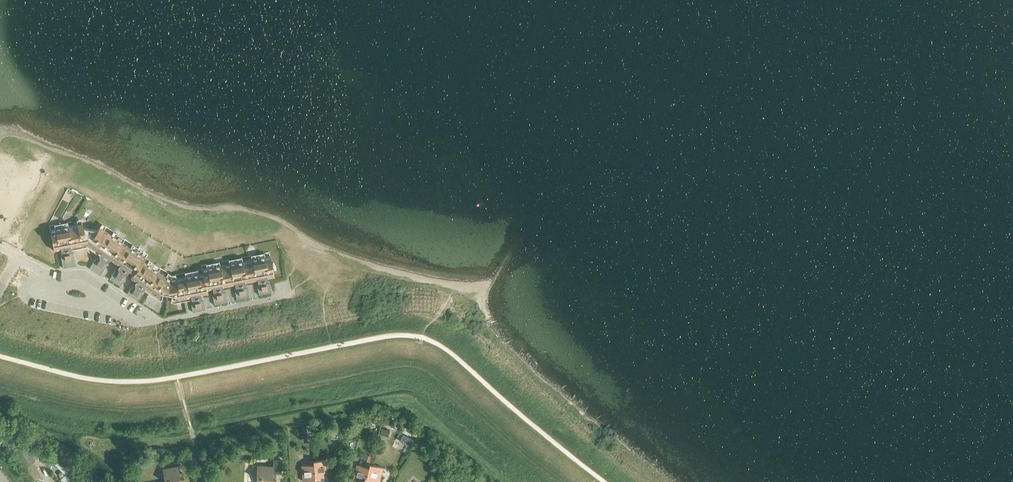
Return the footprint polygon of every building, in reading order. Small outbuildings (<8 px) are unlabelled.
[(87,244),(90,228),(83,227),(82,223),(72,225),(76,246),(87,244)] [(65,248),(76,246),(72,225),(61,227),(65,248)] [(54,250),(65,248),(61,227),(50,229),(54,250)] [(87,244),(95,249),(107,232),(99,227),(97,230),(90,228),(87,244)] [(107,232),(95,249),(105,256),(116,238),(107,232)] [(114,262),(126,245),(116,238),(105,256),(114,262)] [(124,268),(135,251),(126,245),(114,262),(124,268)] [(133,274),(144,257),(135,251),(124,268),(133,274)] [(63,268),(75,265),(73,253),(69,253),(70,258),(65,259),(64,254),(60,255),(63,268)] [(258,258),(262,278),(274,276),(270,256),(258,258)] [(103,262),(100,266),(97,263),(100,260),(96,257),(89,268),(100,275),(107,264),(103,262)] [(140,284),(152,267),(143,261),(146,258),(144,257),(133,274),(131,278),(140,284)] [(251,281),(262,278),(258,258),(247,260),(251,281)] [(240,283),(251,281),(247,260),(236,262),(240,283)] [(228,285),(240,283),(236,262),(224,264),(228,285)] [(217,287),(228,285),(224,264),(213,267),(217,287)] [(149,290),(161,273),(152,267),(140,284),(149,290)] [(207,289),(217,287),(213,267),(203,269),(207,289)] [(193,275),(197,295),(208,293),(207,289),(203,269),(201,269),(202,273),(193,275)] [(122,275),(120,279),(116,276),(119,272),(115,270),(109,278),(120,285),(126,277),(122,275)] [(167,294),(170,279),(161,273),(149,290),(157,296),(156,298),(158,299),(161,300),(163,293),(167,294)] [(193,275),(182,277),(186,297),(197,295),(193,275)] [(170,279),(167,294),(172,295),(171,302),(174,302),(176,302),(176,299),(186,297),(182,277),(170,279)] [(259,295),(271,292),(269,283),(265,284),(266,289),(262,290),(261,285),(257,286),(259,295)] [(139,291),(136,295),(133,292),(135,288),(132,286),(127,293),(137,300),(142,293),(139,291)] [(236,299),(249,297),(247,288),(243,288),(244,293),(240,294),(239,289),(234,290),(236,299)] [(214,304),(227,302),(225,292),(221,293),(221,298),(217,298),(216,294),(212,294),(214,304)] [(192,312),(205,309),(203,300),(199,301),(200,306),(196,307),(195,302),(191,303),(192,312)] [(413,438),(404,434),(401,441),(410,445),(413,438)] [(9,443),(24,467),(34,460),(20,437),(9,443)] [(315,461),(316,480),(321,480),(321,476),(329,476),(328,460),(315,461)] [(303,481),(316,480),(315,461),(309,461),(310,464),(302,465),(303,481)] [(371,464),(366,462),(365,466),(357,464),(353,480),(362,481),(366,481),(371,464)] [(366,481),(379,481),(383,467),(371,464),(366,481)] [(276,474),(272,474),(273,466),(256,465),(256,481),(275,481),(276,474)] [(164,481),(184,478),(183,472),(179,473),(178,466),(162,469),(164,481)]
